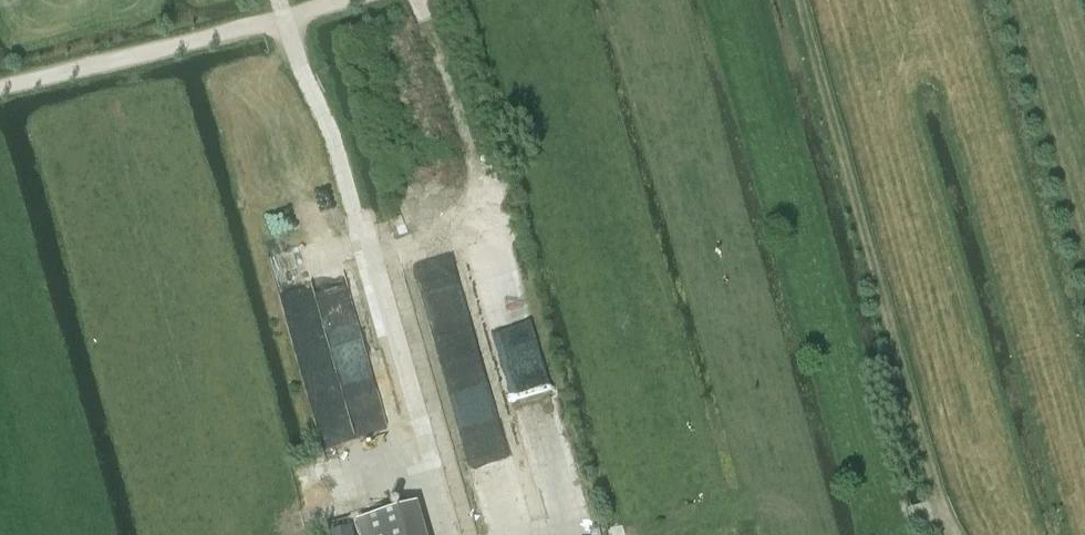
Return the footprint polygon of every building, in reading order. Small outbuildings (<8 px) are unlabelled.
[(416,501),(365,516),(370,534),(426,534),(416,501)]
